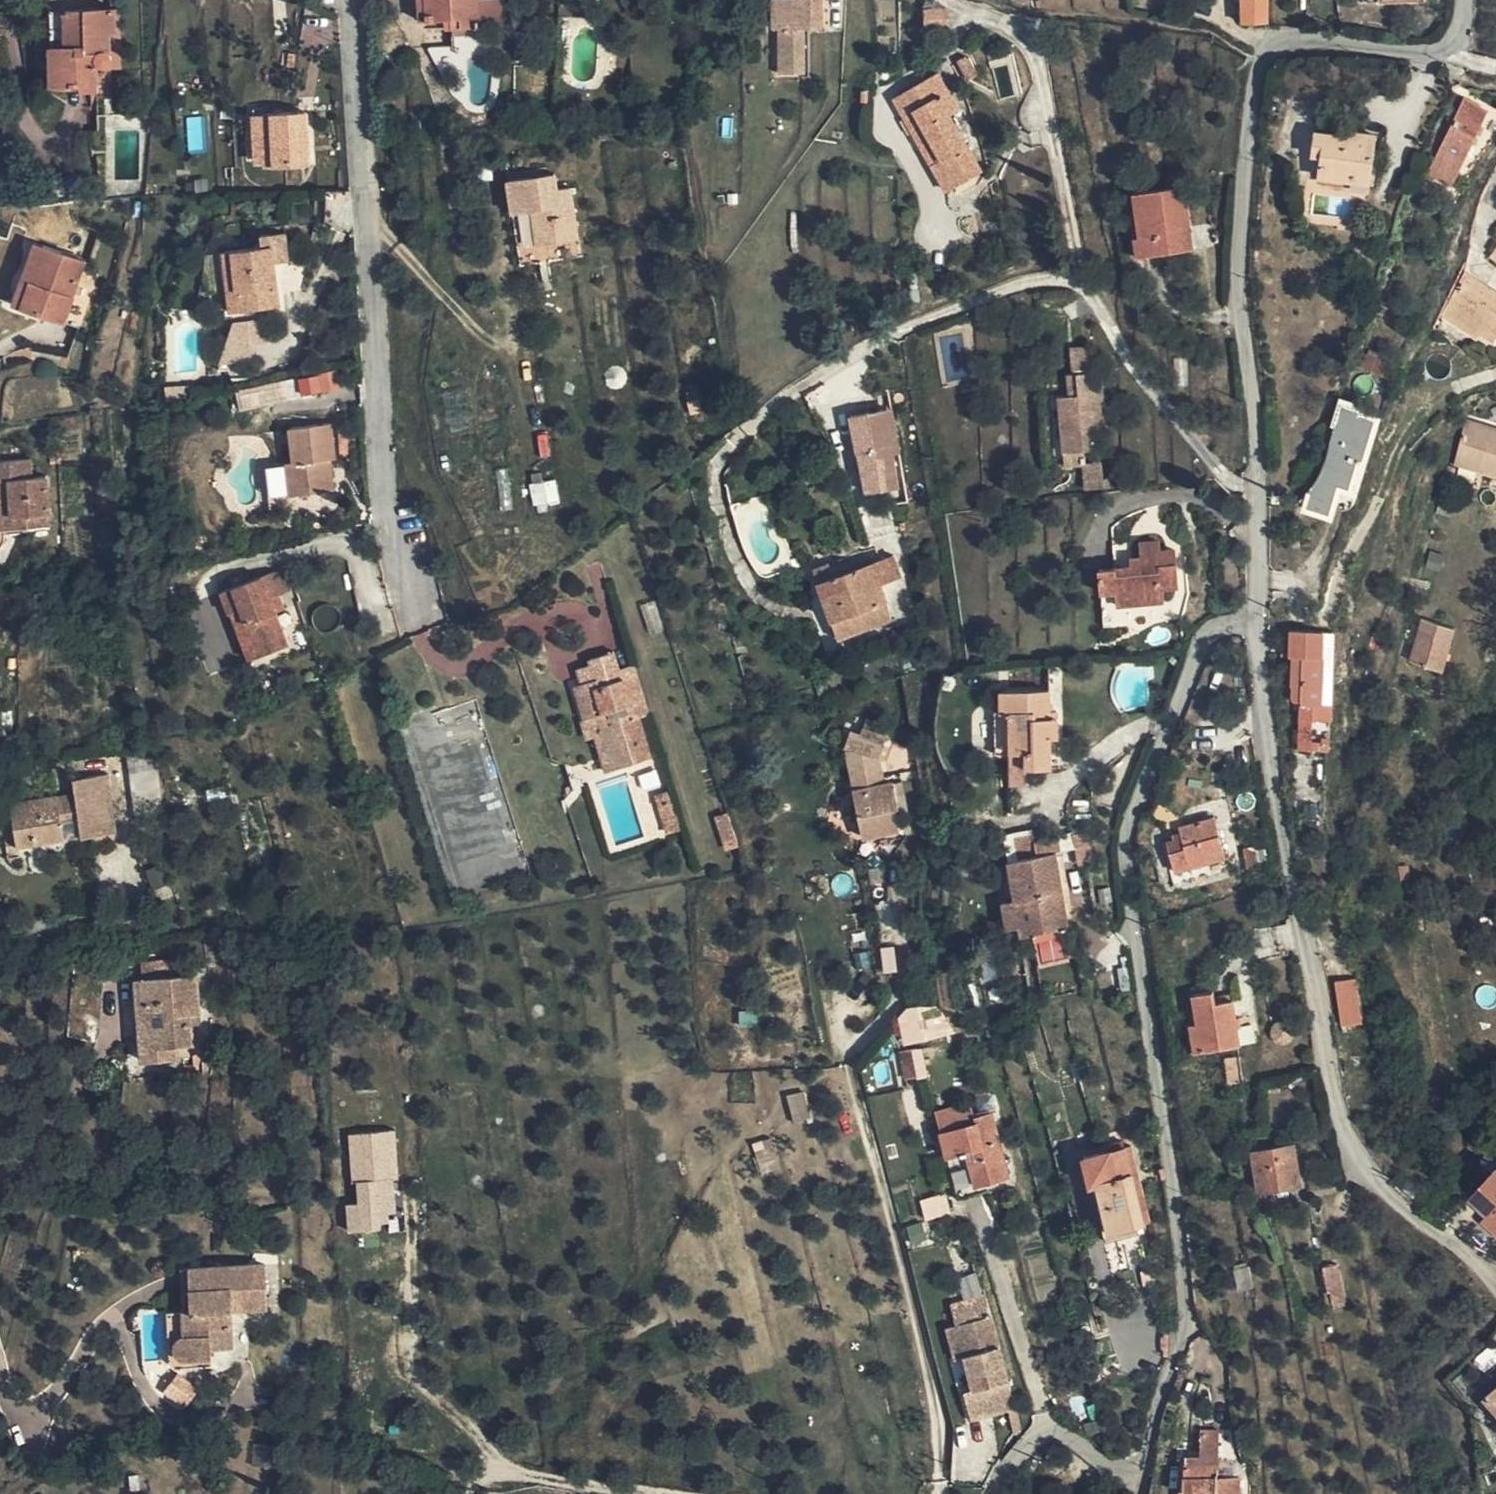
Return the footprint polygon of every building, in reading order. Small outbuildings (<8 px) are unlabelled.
[(420,22),(428,21),(427,0),(419,0),(420,22)] [(428,21),(446,20),(453,20),(453,30),(482,27),(480,0),(427,0),(428,21)] [(482,27),(504,25),(502,0),(489,0),(480,0),(482,27)] [(795,10),(774,10),(774,29),(780,29),(780,75),(806,74),(806,29),(821,29),(822,0),(795,0),(795,10)] [(795,0),(774,0),(774,10),(795,10),(795,0)] [(1242,23),(1270,24),(1268,0),(1242,0),(1242,23)] [(117,33),(116,9),(68,10),(69,48),(52,48),(53,86),(100,85),(100,67),(108,68),(112,65),(113,61),(111,56),(111,33),(117,33)] [(69,48),(68,10),(52,11),(52,48),(69,48)] [(968,56),(959,62),(970,80),(979,74),(968,56)] [(943,160),(933,167),(947,192),(981,172),(951,117),(960,111),(938,75),(896,99),(906,118),(916,113),(943,160)] [(53,86),(53,94),(99,93),(100,85),(53,86)] [(1485,112),(1466,102),(1432,172),(1452,183),(1485,112)] [(308,112),(263,115),(266,162),(266,167),(311,164),(308,112)] [(906,118),(933,167),(943,160),(916,113),(906,118)] [(266,162),(263,115),(255,115),(257,162),(266,162)] [(1427,150),(1436,154),(1447,132),(1438,127),(1427,150)] [(1345,132),(1345,137),(1344,141),(1357,143),(1358,134),(1345,132)] [(1344,141),(1345,137),(1317,134),(1313,156),(1322,157),(1320,177),(1353,181),(1354,175),(1370,176),(1375,136),(1358,134),(1357,143),(1344,141)] [(556,174),(509,180),(514,215),(534,212),(539,245),(519,248),(522,266),(551,262),(582,258),(571,188),(558,190),(556,174)] [(1354,175),(1353,181),(1369,183),(1370,176),(1354,175)] [(1181,228),(1191,227),(1185,187),(1133,194),(1140,237),(1134,238),(1137,258),(1184,251),(1181,228)] [(740,204),(740,194),(730,194),(730,204),(740,204)] [(534,212),(514,215),(519,248),(539,245),(534,212)] [(1194,250),(1191,227),(1181,228),(1184,251),(1194,250)] [(264,235),(265,248),(273,246),(275,264),(290,262),(287,234),(264,235)] [(23,308),(45,246),(37,243),(15,305),(23,308)] [(101,275),(85,270),(88,262),(45,246),(23,308),(81,329),(101,275)] [(273,246),(265,248),(220,253),(225,294),(240,292),(241,312),(280,308),(278,288),(273,288),(272,278),(277,277),(275,264),(273,246)] [(1443,319),(1475,338),(1478,333),(1495,342),(1495,341),(1495,321),(1495,320),(1495,318),(1495,294),(1466,277),(1443,319)] [(240,292),(225,294),(228,319),(241,318),(241,312),(240,292)] [(255,359),(254,321),(223,322),(225,360),(255,359)] [(976,333),(976,348),(1004,348),(1004,333),(976,333)] [(1076,375),(1093,373),(1090,348),(1073,350),(1076,375)] [(1389,364),(1384,362),(1378,359),(1365,354),(1362,362),(1386,372),(1389,364)] [(1058,397),(1064,453),(1083,452),(1095,450),(1093,431),(1108,430),(1103,386),(1095,386),(1093,373),(1076,375),(1079,395),(1070,396),(1058,397)] [(329,375),(297,378),(298,396),(331,392),(329,375)] [(1068,375),(1070,396),(1079,395),(1076,375),(1068,375)] [(237,387),(237,406),(289,405),(289,385),(237,387)] [(1313,492),(1309,507),(1329,513),(1332,505),(1338,484),(1354,490),(1375,418),(1360,415),(1362,409),(1341,403),(1334,424),(1338,426),(1334,442),(1331,441),(1323,467),(1312,487),(1309,490),(1313,492)] [(891,447),(896,446),(888,410),(852,417),(858,453),(861,453),(868,493),(899,487),(893,456),(891,447)] [(291,496),(336,491),(334,468),(329,468),(328,460),(333,459),(338,459),(333,424),(295,429),(297,448),(292,448),(294,464),(288,465),(291,496)] [(1484,435),(1486,429),(1466,424),(1455,467),(1495,477),(1495,438),(1484,435)] [(1486,429),(1484,435),(1495,438),(1495,432),(1486,429)] [(901,445),(896,446),(891,447),(893,456),(903,454),(901,445)] [(1065,468),(1084,466),(1083,452),(1064,453),(1065,468)] [(0,462),(0,482),(18,480),(20,491),(14,491),(16,529),(52,527),(48,477),(34,478),(33,459),(0,462)] [(281,497),(291,496),(288,465),(278,466),(281,497)] [(1098,465),(1084,466),(1086,491),(1100,490),(1098,465)] [(282,509),(281,497),(278,466),(263,468),(269,511),(282,509)] [(1457,471),(1448,468),(1445,482),(1454,484),(1457,473),(1457,471)] [(0,482),(0,530),(16,529),(14,491),(20,491),(18,480),(0,482)] [(1344,510),(1353,507),(1359,491),(1354,490),(1338,484),(1332,505),(1344,510)] [(1309,490),(1297,503),(1309,507),(1313,492),(1309,490)] [(1132,567),(1101,569),(1103,593),(1119,593),(1120,606),(1164,602),(1163,588),(1178,588),(1176,550),(1161,551),(1160,542),(1142,543),(1143,558),(1144,566),(1132,567)] [(1439,573),(1443,557),(1431,554),(1427,571),(1439,573)] [(894,555),(873,563),(882,586),(902,577),(894,555)] [(1144,566),(1143,558),(1132,558),(1132,567),(1144,566)] [(873,563),(835,578),(820,584),(834,621),(840,641),(893,621),(890,611),(887,600),(882,586),(873,563)] [(820,584),(835,578),(831,564),(814,571),(820,584)] [(231,615),(233,614),(243,610),(261,657),(290,646),(277,614),(272,600),(282,596),(292,592),(284,570),(277,573),(277,571),(248,582),(245,575),(231,580),(234,588),(223,593),(231,615)] [(272,600),(277,614),(288,609),(282,596),(272,600)] [(653,635),(666,631),(656,601),(643,606),(653,635)] [(251,661),(252,661),(261,657),(243,610),(233,614),(251,661)] [(1443,674),(1454,631),(1422,622),(1411,665),(1443,674)] [(1323,631),(1291,630),(1292,646),(1292,656),(1293,656),(1294,700),(1302,701),(1302,718),(1312,719),(1313,703),(1321,703),(1323,631)] [(1292,656),(1292,646),(1282,647),(1281,656),(1292,656)] [(1487,659),(1495,661),(1495,651),(1489,649),(1487,659)] [(578,669),(583,684),(600,679),(602,687),(626,680),(638,719),(641,718),(651,715),(637,670),(623,674),(615,652),(590,660),(592,665),(578,669)] [(600,679),(583,684),(576,686),(587,720),(598,716),(615,770),(654,758),(641,718),(638,719),(626,680),(602,687),(600,679)] [(1012,748),(1012,755),(1027,755),(1027,768),(1029,769),(1052,769),(1052,739),(1059,739),(1058,712),(1050,712),(1050,691),(1002,691),(1002,712),(995,712),(996,755),(1006,755),(1006,748),(1012,748)] [(1321,720),(1321,703),(1313,703),(1312,719),(1321,720)] [(598,716),(587,720),(583,721),(589,740),(596,737),(603,758),(608,773),(615,770),(598,716)] [(868,720),(864,728),(888,739),(891,730),(868,720)] [(888,739),(864,728),(862,735),(853,732),(846,746),(880,759),(888,739)] [(131,776),(133,775),(158,772),(155,749),(128,753),(131,776)] [(1027,755),(1012,755),(1013,785),(1029,785),(1029,769),(1027,768),(1027,755)] [(608,773),(603,758),(575,767),(581,787),(609,777),(608,773)] [(581,787),(575,767),(567,766),(572,784),(575,782),(581,787)] [(84,839),(118,833),(109,774),(75,779),(78,792),(78,800),(59,803),(58,795),(14,803),(19,835),(34,832),(36,843),(65,839),(63,825),(81,821),(84,839)] [(569,797),(581,787),(575,782),(572,784),(566,790),(569,797)] [(858,784),(860,791),(872,789),(871,782),(858,784)] [(872,789),(860,791),(855,792),(864,838),(902,830),(897,811),(900,810),(895,784),(872,789)] [(78,800),(78,792),(58,795),(59,803),(78,800)] [(657,797),(663,816),(670,813),(669,808),(675,805),(671,792),(657,797)] [(1180,822),(1163,798),(1151,814),(1172,832),(1180,822)] [(670,813),(663,816),(668,834),(682,830),(675,805),(669,808),(670,813)] [(738,836),(732,816),(717,822),(723,841),(738,836)] [(1180,827),(1181,832),(1183,838),(1174,840),(1167,842),(1176,873),(1225,858),(1215,818),(1180,827)] [(67,849),(65,839),(36,843),(34,832),(19,835),(22,857),(67,849)] [(1183,838),(1181,832),(1173,834),(1174,840),(1183,838)] [(1038,856),(1036,843),(1035,835),(1019,837),(1023,859),(1038,856)] [(738,836),(723,841),(727,851),(741,845),(738,836)] [(1062,852),(1060,838),(1036,843),(1038,856),(1057,853),(1062,852)] [(1255,847),(1243,849),(1247,870),(1259,867),(1255,847)] [(1035,934),(1070,928),(1067,907),(1059,909),(1057,894),(1064,893),(1057,853),(1038,856),(1023,859),(1010,862),(1016,901),(1021,927),(1023,936),(1035,934)] [(1059,909),(1067,907),(1064,893),(1057,894),(1059,909)] [(1009,929),(1021,927),(1016,901),(1004,902),(1009,929)] [(1064,937),(1067,958),(1075,957),(1070,928),(1035,934),(1036,942),(1064,937)] [(145,979),(182,977),(181,962),(145,964),(145,979)] [(195,1015),(203,1015),(200,975),(182,977),(145,979),(144,979),(146,1003),(152,1003),(154,1048),(179,1046),(197,1045),(196,1024),(195,1015)] [(1355,978),(1337,981),(1343,1025),(1361,1022),(1355,978)] [(179,1058),(179,1046),(154,1048),(152,1003),(146,1003),(144,979),(137,980),(144,1060),(179,1058)] [(1193,996),(1197,1023),(1201,1051),(1241,1045),(1234,1001),(1216,1004),(1214,992),(1193,996)] [(930,1040),(922,1007),(890,1014),(898,1047),(930,1040)] [(204,1024),(203,1015),(195,1015),(196,1024),(204,1024)] [(1014,1042),(1023,1040),(1017,1020),(1008,1023),(1014,1042)] [(1201,1051),(1197,1023),(1187,1025),(1191,1053),(1201,1051)] [(907,1079),(914,1078),(922,1077),(917,1049),(903,1051),(907,1079)] [(1237,1058),(1227,1059),(1231,1084),(1240,1083),(1237,1058)] [(936,1113),(942,1133),(977,1124),(975,1120),(971,1104),(936,1113)] [(959,1199),(989,1192),(987,1184),(1009,1178),(993,1115),(975,1120),(977,1124),(942,1133),(959,1199)] [(344,1205),(346,1233),(383,1230),(381,1214),(399,1213),(392,1130),(348,1134),(354,1204),(344,1205)] [(1104,1138),(1107,1152),(1126,1148),(1122,1133),(1104,1138)] [(1126,1148),(1107,1152),(1085,1158),(1091,1185),(1093,1185),(1098,1183),(1110,1230),(1139,1224),(1144,1222),(1133,1175),(1139,1173),(1133,1147),(1126,1148)] [(1293,1147),(1254,1153),(1259,1191),(1299,1185),(1293,1147)] [(1471,1199),(1490,1215),(1495,1221),(1495,1171),(1471,1199)] [(1150,1220),(1139,1173),(1133,1175),(1144,1222),(1150,1220)] [(1098,1183),(1093,1185),(1107,1243),(1142,1235),(1139,1224),(1110,1230),(1098,1183)] [(924,1218),(949,1212),(944,1194),(920,1201),(924,1218)] [(1494,1228),(1495,1225),(1495,1221),(1490,1215),(1485,1221),(1494,1228)] [(1161,1304),(1147,1243),(1131,1246),(1144,1307),(1161,1304)] [(234,1348),(233,1326),(225,1327),(224,1312),(233,1311),(269,1309),(267,1265),(192,1269),(193,1310),(185,1310),(186,1336),(181,1340),(179,1342),(177,1346),(178,1350),(180,1354),(182,1357),(189,1359),(213,1358),(212,1349),(234,1348)] [(1323,1268),(1328,1293),(1331,1292),(1333,1304),(1345,1301),(1337,1265),(1323,1268)] [(1250,1268),(1236,1271),(1240,1290),(1253,1287),(1250,1268)] [(193,1310),(192,1269),(182,1269),(185,1310),(193,1310)] [(1331,1292),(1328,1293),(1323,1294),(1326,1306),(1333,1304),(1331,1292)] [(986,1297),(984,1298),(954,1306),(958,1324),(991,1317),(986,1297)] [(213,1368),(213,1358),(189,1359),(182,1357),(180,1354),(178,1350),(177,1346),(179,1342),(181,1340),(186,1336),(185,1310),(169,1311),(172,1363),(178,1370),(213,1368)] [(225,1327),(233,1326),(233,1311),(224,1312),(225,1327)] [(972,1420),(1010,1411),(1016,1410),(991,1317),(958,1324),(949,1327),(957,1359),(967,1357),(975,1389),(965,1392),(972,1420)] [(1487,1398),(1495,1409),(1495,1390),(1487,1398)] [(1015,1437),(1022,1435),(1016,1410),(1010,1411),(1015,1437)] [(1221,1465),(1221,1444),(1203,1444),(1203,1458),(1181,1458),(1181,1493),(1189,1493),(1189,1465),(1221,1465)] [(281,1448),(270,1447),(267,1468),(278,1470),(281,1448)] [(1221,1465),(1189,1465),(1189,1493),(1241,1493),(1242,1479),(1221,1479),(1221,1465)] [(140,1475),(131,1476),(132,1491),(141,1490),(140,1475)]
